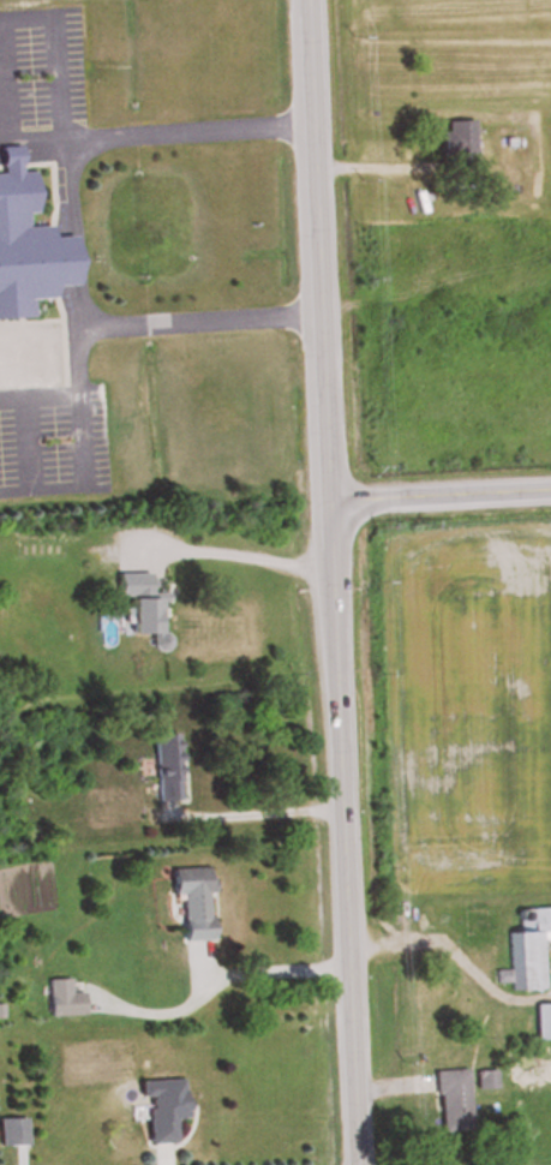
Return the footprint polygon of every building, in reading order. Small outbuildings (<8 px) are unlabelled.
[(476,123),(447,123),(447,178),(476,178),(476,123)] [(33,321),(34,317),(34,302),(52,301),(56,289),(75,288),(73,239),(51,240),(51,229),(35,229),(29,228),(28,216),(37,215),(35,176),(22,172),(21,149),(2,150),(2,174),(2,177),(0,177),(0,323),(33,321)] [(129,637),(153,637),(153,653),(165,653),(165,596),(150,596),(150,576),(117,576),(117,599),(129,599),(129,637)] [(181,803),(179,738),(154,738),(156,804),(181,803)] [(171,871),(172,897),(183,897),(184,943),(212,942),(210,870),(171,871)] [(524,935),(510,935),(511,974),(499,974),(500,984),(512,984),(512,994),(546,993),(544,943),(550,943),(550,910),(523,911),(524,935)] [(73,981),(51,981),(52,1018),(86,1018),(86,995),(73,995),(73,981)] [(438,1073),(440,1135),(472,1135),(470,1072),(438,1073)] [(175,1123),(186,1123),(184,1082),(139,1084),(140,1108),(134,1109),(135,1122),(148,1121),(149,1146),(176,1145),(175,1123)] [(2,1121),(2,1148),(28,1148),(28,1121),(2,1121)]
